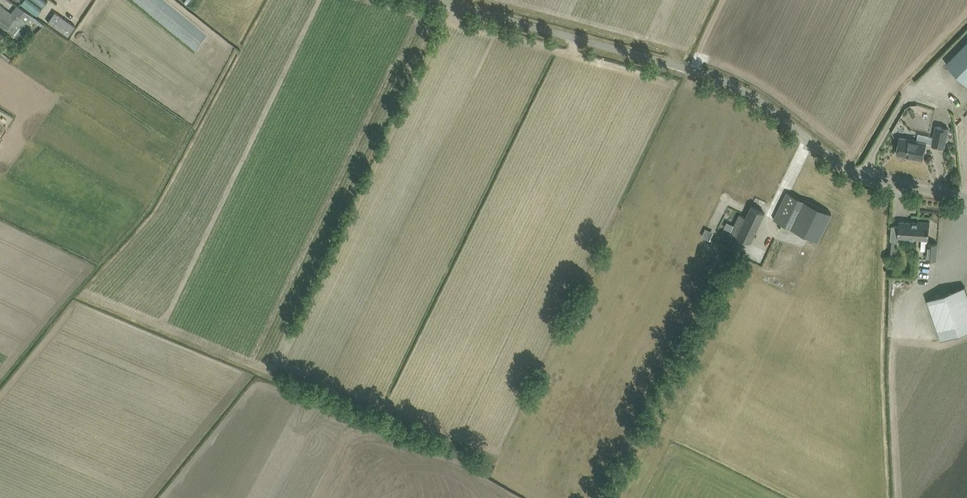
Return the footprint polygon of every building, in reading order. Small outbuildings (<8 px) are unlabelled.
[(40,18),(51,4),(45,0),(29,0),(24,6),(40,18)] [(28,26),(34,19),(17,5),(13,10),(17,13),(15,16),(0,5),(0,24),(10,31),(10,30),(16,23),(25,30),(28,26)] [(69,36),(76,26),(55,12),(48,22),(69,36)] [(758,17),(754,27),(764,32),(769,22),(758,17)] [(814,26),(808,36),(814,40),(821,30),(814,26)] [(784,36),(778,44),(783,48),(789,39),(784,36)] [(10,43),(4,37),(0,41),(0,53),(0,54),(5,48),(10,43)] [(789,40),(783,49),(790,53),(795,44),(789,40)] [(946,63),(966,85),(966,42),(946,63)] [(804,65),(809,70),(816,62),(811,57),(804,65)] [(774,86),(781,92),(787,86),(781,79),(774,86)] [(873,85),(879,91),(886,85),(880,79),(873,85)] [(863,122),(867,117),(858,111),(855,116),(863,122)] [(9,125),(1,119),(0,120),(0,135),(9,125)] [(945,147),(947,137),(949,128),(936,125),(934,134),(932,144),(945,147)] [(926,142),(916,140),(900,137),(897,153),(923,159),(926,142)] [(787,191),(774,219),(783,223),(781,229),(787,232),(790,226),(791,227),(810,236),(819,241),(831,213),(805,200),(790,192),(787,191)] [(746,217),(740,214),(731,232),(751,241),(765,213),(751,206),(746,217)] [(898,236),(917,238),(918,222),(899,220),(899,225),(893,225),(891,239),(892,240),(890,261),(896,261),(897,240),(898,240),(898,236)] [(926,259),(936,259),(938,243),(928,242),(930,221),(918,220),(918,222),(917,238),(921,238),(921,250),(927,250),(926,259)] [(706,228),(702,236),(710,239),(711,235),(709,230),(706,228)] [(895,263),(891,269),(899,273),(902,267),(895,263)] [(941,339),(966,330),(966,293),(965,286),(927,299),(941,339)]
